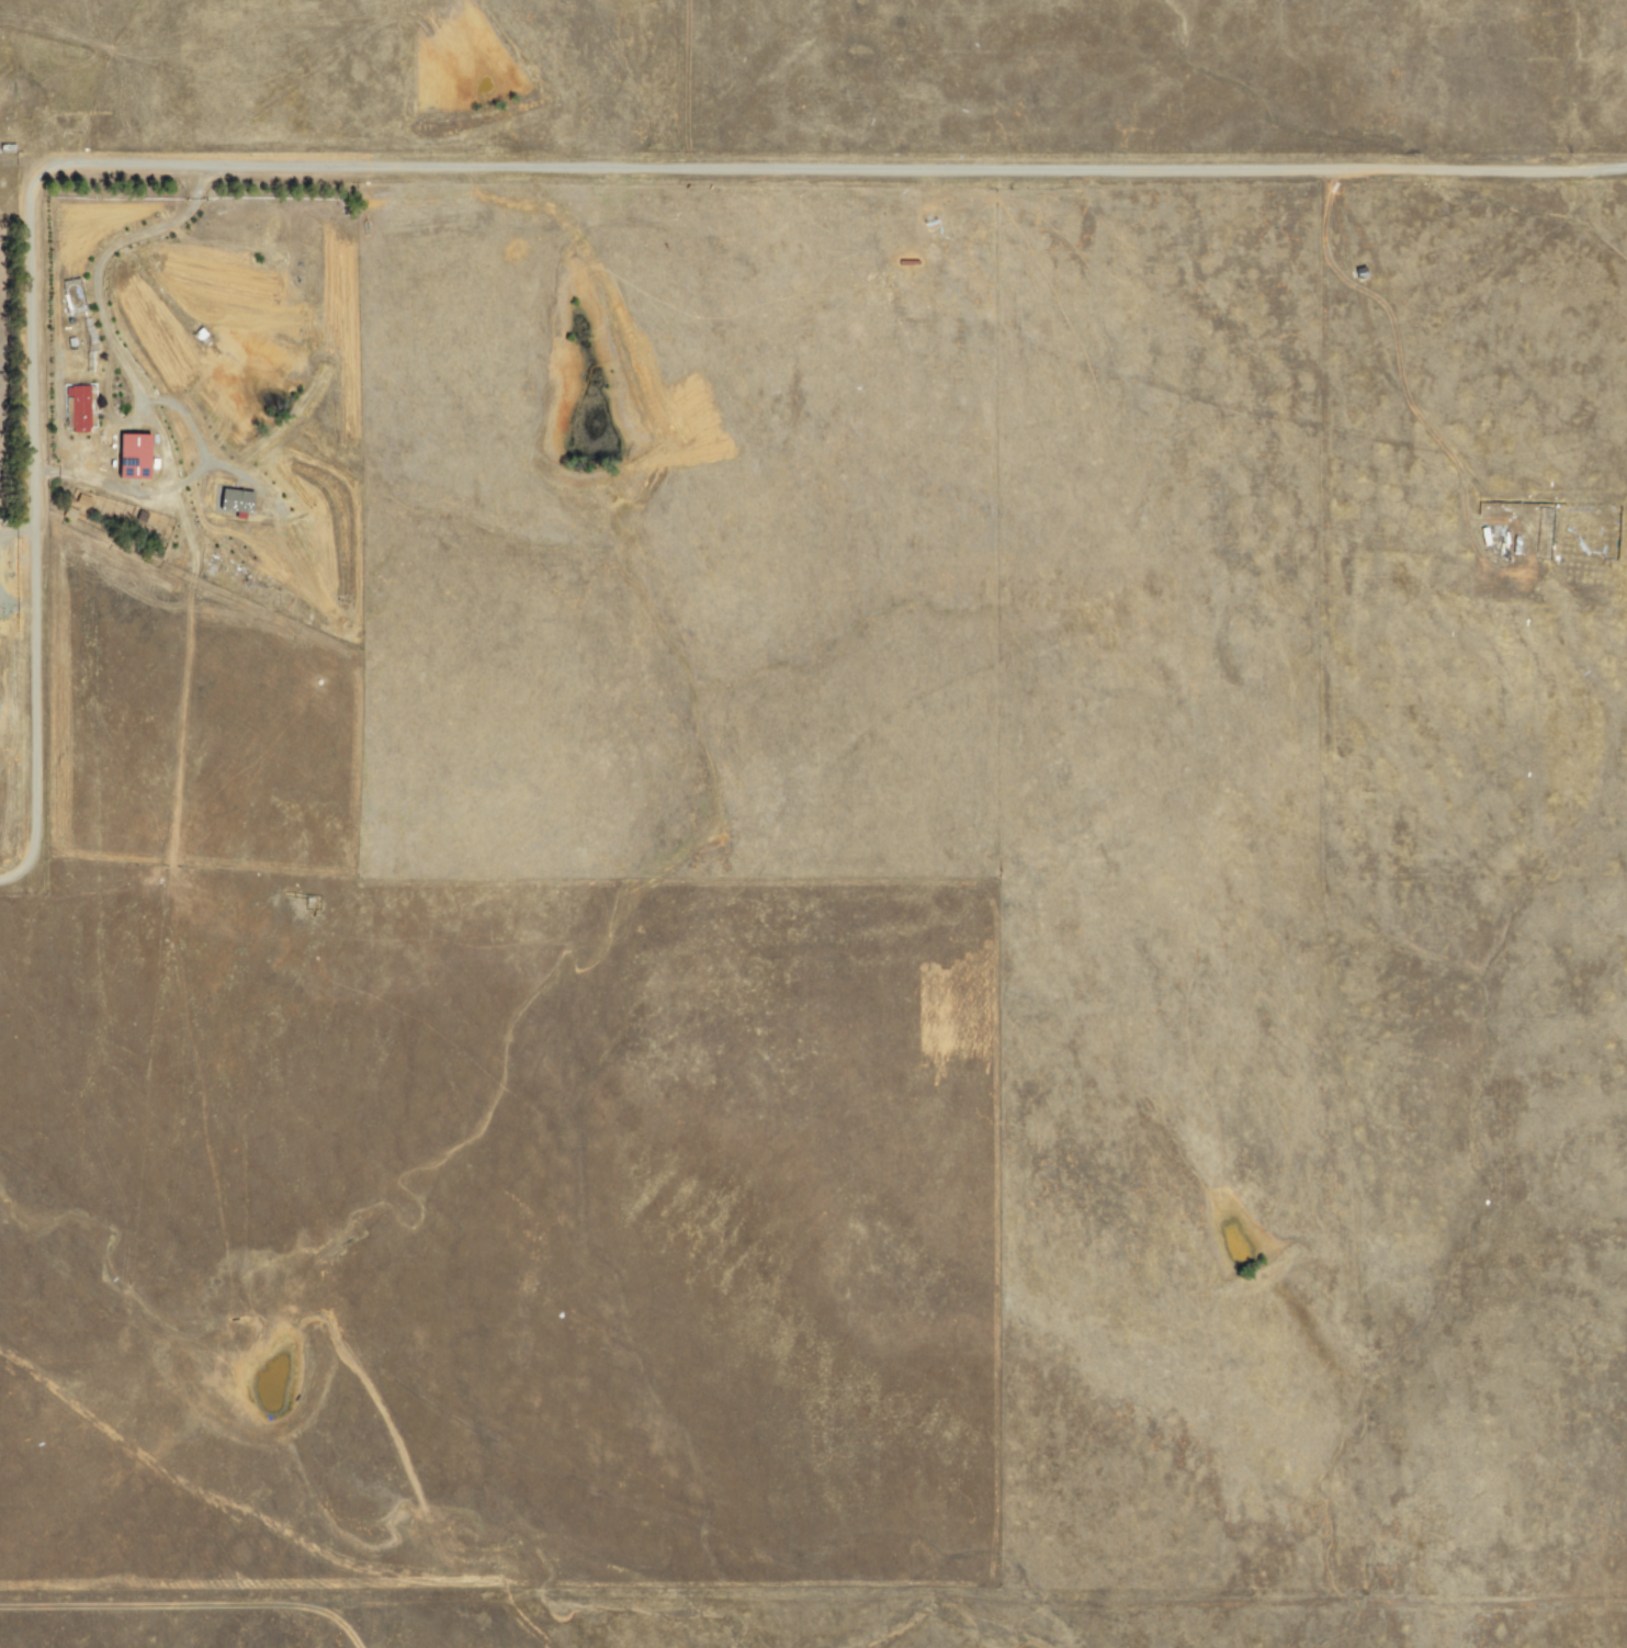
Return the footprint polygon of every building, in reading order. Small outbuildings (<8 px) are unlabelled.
[(248,491),(217,489),(216,511),(247,512),(248,491)]
